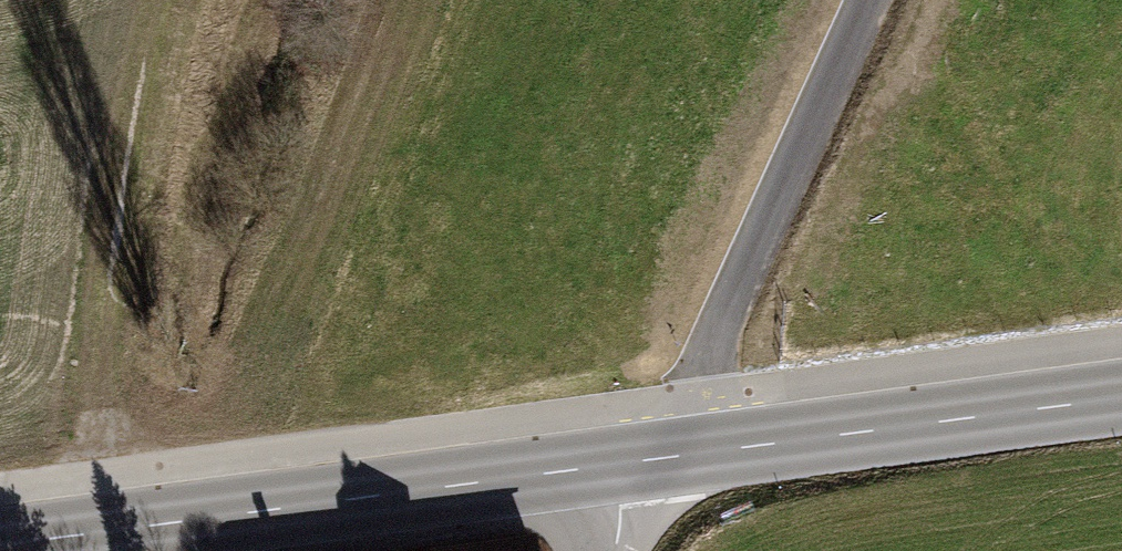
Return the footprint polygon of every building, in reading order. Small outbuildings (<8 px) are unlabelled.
[(537,537),(435,550),(539,550),(537,537)]
